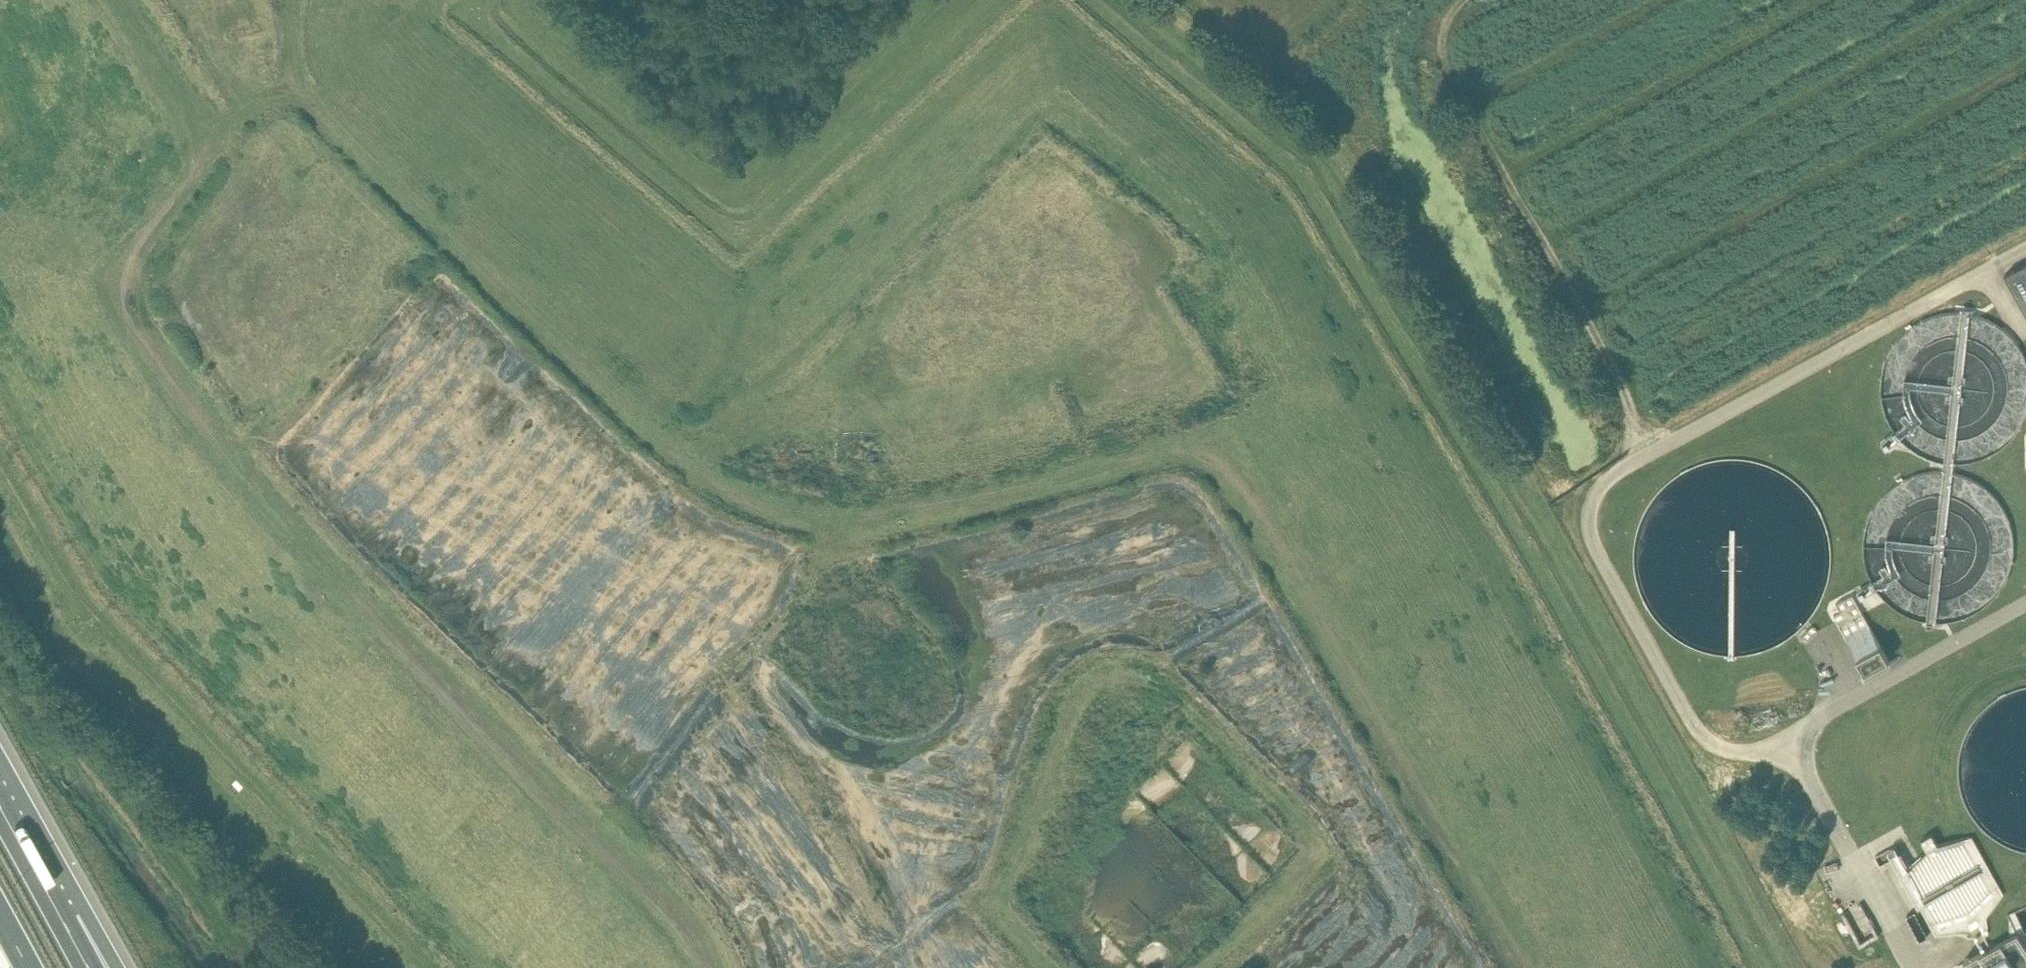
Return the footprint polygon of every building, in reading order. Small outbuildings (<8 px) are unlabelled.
[(2006,275),(2025,313),(2025,264),(2006,275)] [(1865,672),(1888,660),(1852,593),(1836,602),(1840,610),(1833,614),(1865,672)] [(1971,836),(1938,846),(1932,835),(1922,841),(1928,852),(1910,870),(1899,852),(1890,857),(1919,909),(1922,908),(1937,933),(1967,931),(1967,935),(1975,936),(1983,950),(1964,961),(1969,967),(2025,967),(2025,946),(2018,930),(1995,942),(1989,940),(1986,933),(1989,932),(1988,918),(2004,894),(1971,836)]
